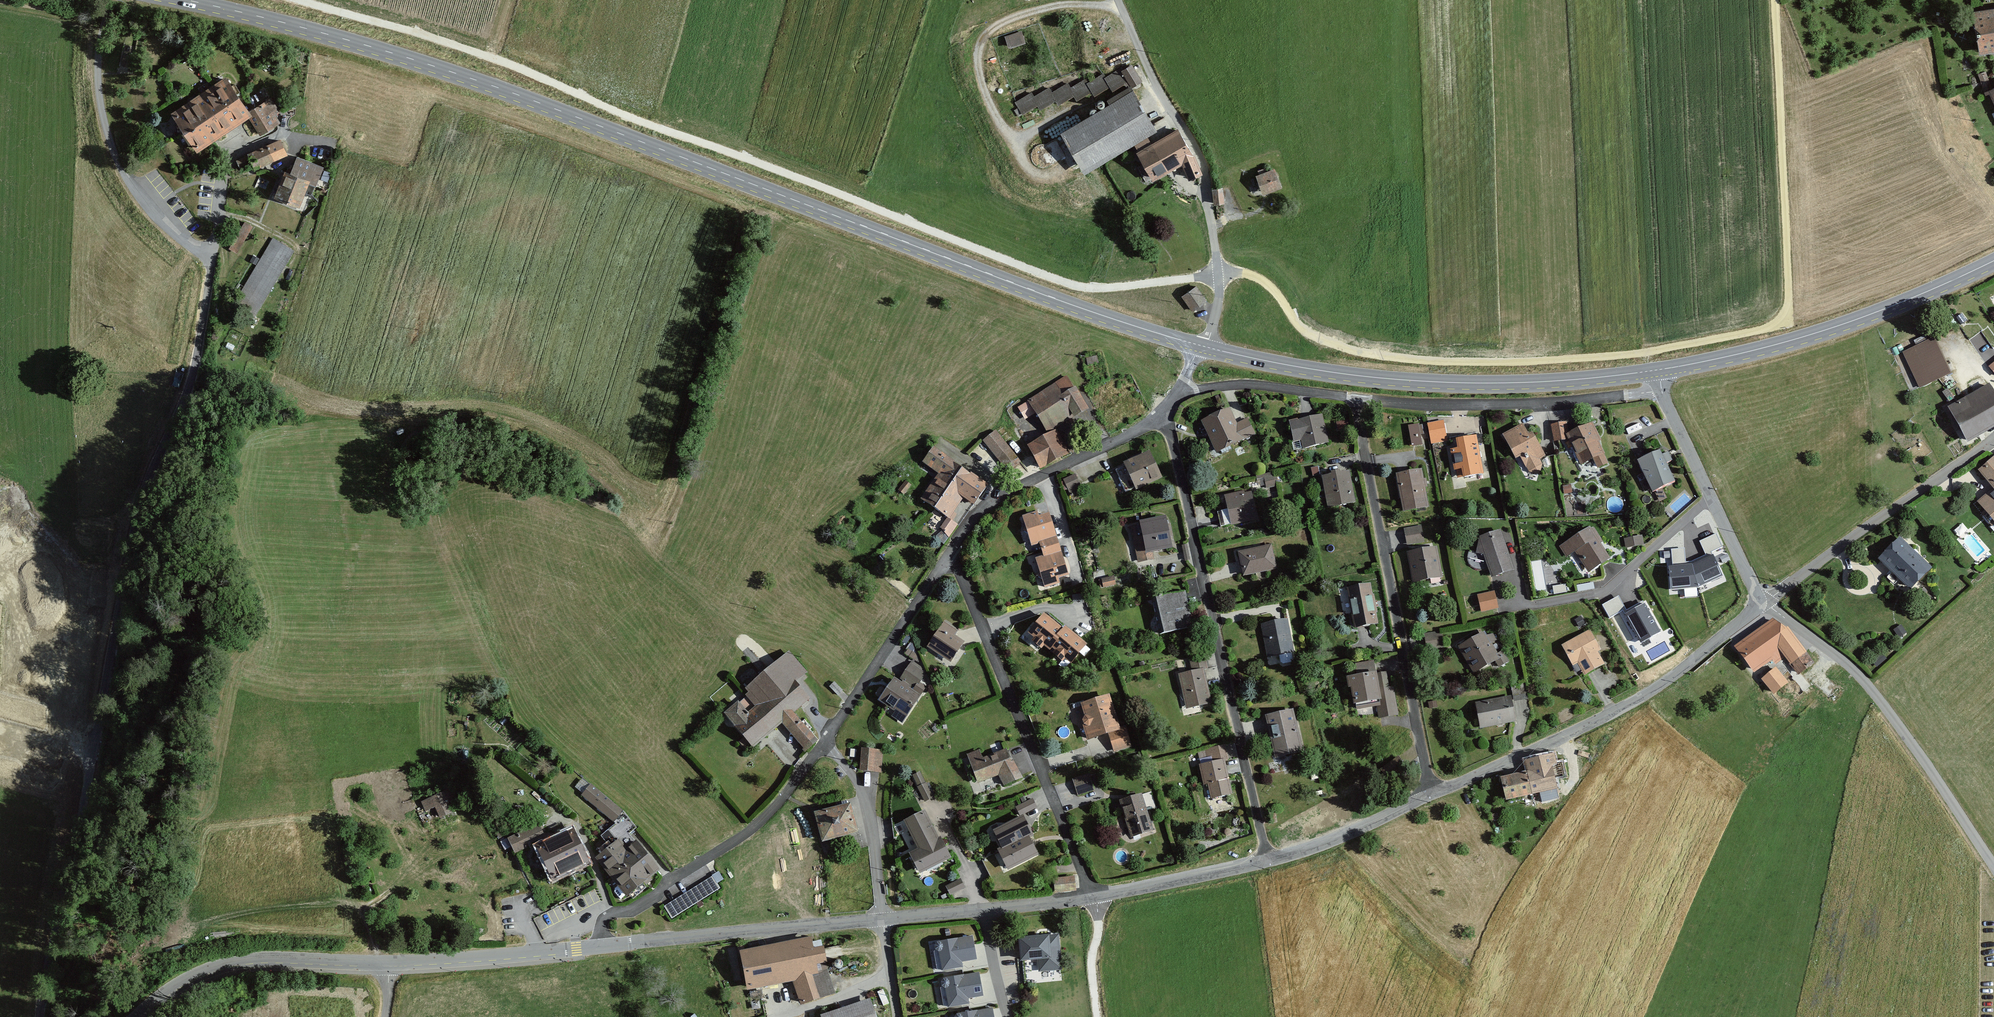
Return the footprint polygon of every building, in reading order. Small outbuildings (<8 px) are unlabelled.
[(1971,15),(1976,52),(1993,51),(1993,13),(1971,15)] [(1008,47),(1025,42),(1021,30),(1005,36),(1008,47)] [(1015,101),(1022,114),(1037,105),(1040,109),(1056,100),(1058,104),(1074,95),(1076,100),(1092,91),(1094,95),(1109,86),(1112,90),(1124,83),(1126,86),(1130,83),(1130,84),(1132,83),(1133,86),(1142,81),(1132,63),(1121,70),(1120,68),(1105,76),(1103,72),(1088,81),(1086,78),(1071,86),(1068,82),(1052,91),(1049,86),(1034,95),(1032,92),(1015,101)] [(250,115),(226,82),(173,114),(202,153),(250,118),(266,137),(286,123),(269,101),(250,115)] [(1157,130),(1131,85),(1107,98),(1109,102),(1060,130),(1084,172),(1157,130)] [(1985,92),(1993,109),(1993,88),(1985,92)] [(1194,153),(1178,127),(1151,142),(1137,149),(1136,150),(1151,180),(1181,163),(1188,178),(1203,173),(1194,153)] [(1137,149),(1151,142),(1147,136),(1134,143),(1137,149)] [(288,156),(281,143),(251,155),(257,168),(288,156)] [(322,168),(295,158),(276,202),(305,213),(322,168)] [(1275,167),(1256,173),(1262,193),(1282,187),(1275,167)] [(1213,204),(1224,203),(1222,186),(1211,187),(1213,204)] [(237,252),(253,225),(245,220),(229,247),(237,252)] [(294,250),(271,238),(234,304),(258,317),(294,250)] [(1197,285),(1182,295),(1192,311),(1207,301),(1197,285)] [(1952,373),(1935,337),(1903,352),(1920,388),(1952,373)] [(1074,388),(1067,376),(1027,399),(1028,401),(1018,407),(1025,419),(1036,413),(1047,433),(1089,409),(1076,386),(1074,388)] [(1989,384),(1948,408),(1967,443),(1993,427),(1993,391),(1989,384)] [(1230,407),(1216,414),(1222,426),(1231,446),(1256,434),(1248,417),(1237,422),(1230,407)] [(1216,414),(1201,421),(1216,453),(1231,446),(1222,426),(1216,414)] [(1322,415),(1289,422),(1294,442),(1301,440),(1303,449),(1329,443),(1322,415)] [(1338,430),(1350,428),(1348,419),(1336,422),(1338,430)] [(1427,423),(1431,444),(1448,441),(1444,420),(1427,423)] [(1551,424),(1554,442),(1568,439),(1566,434),(1569,433),(1566,421),(1551,424)] [(1601,440),(1593,422),(1569,433),(1566,434),(1568,439),(1580,465),(1593,459),(1598,469),(1609,463),(1599,442),(1601,440)] [(1408,425),(1411,446),(1423,444),(1420,423),(1408,425)] [(1529,434),(1523,424),(1502,435),(1516,459),(1520,457),(1528,472),(1539,474),(1543,465),(1540,460),(1545,456),(1532,432),(1529,434)] [(1057,430),(1027,445),(1040,469),(1069,454),(1057,430)] [(1021,463),(997,434),(985,444),(1009,473),(1021,463)] [(1483,474),(1477,435),(1456,439),(1457,448),(1450,449),(1454,470),(1456,470),(1457,478),(1483,474)] [(1660,450),(1637,461),(1652,493),(1675,482),(1660,450)] [(988,488),(935,452),(925,468),(940,478),(924,502),(949,519),(962,499),(975,508),(988,488)] [(1155,480),(1142,457),(1114,472),(1127,495),(1155,480)] [(1977,471),(1992,488),(1976,502),(1993,523),(1993,457),(1977,471)] [(1349,471),(1322,476),(1328,508),(1355,503),(1349,471)] [(1421,471),(1394,476),(1401,515),(1428,510),(1421,471)] [(1078,486),(1080,485),(1075,474),(1063,479),(1071,496),(1081,492),(1078,486)] [(1243,491),(1224,495),(1231,526),(1258,520),(1251,491),(1244,493),(1243,491)] [(1046,514),(1026,521),(1047,587),(1067,581),(1046,514)] [(1171,551),(1166,522),(1132,528),(1137,557),(1171,551)] [(1404,528),(1408,546),(1424,542),(1421,524),(1404,528)] [(1611,559),(1590,527),(1559,547),(1566,558),(1575,552),(1589,573),(1611,559)] [(1501,529),(1480,536),(1476,553),(1483,554),(1491,578),(1514,570),(1501,529)] [(1699,541),(1706,556),(1708,555),(1712,553),(1711,552),(1723,547),(1717,533),(1699,541)] [(1624,538),(1626,548),(1644,545),(1642,535),(1624,538)] [(1929,568),(1898,538),(1877,559),(1908,589),(1929,568)] [(1271,545),(1238,552),(1243,576),(1276,568),(1271,545)] [(1434,547),(1406,553),(1412,585),(1441,580),(1434,547)] [(1674,565),(1686,564),(1684,548),(1672,550),(1674,565)] [(1706,556),(1692,563),(1698,589),(1725,577),(1715,552),(1712,553),(1708,555),(1706,556)] [(1674,565),(1668,565),(1669,592),(1698,589),(1692,563),(1674,565)] [(1371,583),(1346,588),(1354,629),(1379,624),(1371,583)] [(1185,591),(1151,598),(1159,634),(1193,626),(1185,591)] [(1477,595),(1481,612),(1498,608),(1494,591),(1477,595)] [(1618,595),(1603,604),(1610,617),(1626,608),(1618,595)] [(1645,603),(1624,614),(1640,644),(1661,633),(1645,603)] [(1044,613),(1028,633),(1071,665),(1086,645),(1044,613)] [(1798,675),(1815,663),(1788,628),(1773,618),(1734,646),(1753,670),(1779,650),(1798,675)] [(1288,619),(1261,624),(1267,657),(1294,652),(1288,619)] [(958,630),(944,621),(927,647),(951,663),(965,642),(955,635),(958,630)] [(1423,634),(1426,650),(1444,647),(1441,630),(1423,634)] [(1601,650),(1590,630),(1562,646),(1573,666),(1578,663),(1584,675),(1605,664),(1598,652),(1601,650)] [(1485,631),(1458,646),(1473,674),(1496,662),(1499,668),(1509,662),(1503,650),(1498,653),(1485,631)] [(1209,671),(1205,654),(1189,658),(1192,671),(1178,674),(1186,710),(1213,704),(1205,672),(1209,671)] [(790,659),(726,717),(757,752),(784,728),(805,751),(818,739),(797,715),(813,701),(800,687),(808,679),(790,659)] [(1788,683),(1776,667),(1761,679),(1773,695),(1788,683)] [(1377,672),(1348,677),(1352,705),(1356,704),(1357,709),(1377,706),(1379,719),(1399,716),(1394,686),(1389,687),(1386,671),(1377,672)] [(921,696),(894,678),(878,700),(895,711),(891,717),(902,724),(906,717),(921,696)] [(1110,695),(1081,703),(1084,716),(1082,725),(1087,741),(1108,734),(1120,731),(1119,727),(1110,695)] [(1511,696),(1475,703),(1480,728),(1516,721),(1511,696)] [(1293,709),(1265,715),(1275,758),(1303,752),(1293,709)] [(1108,734),(1114,752),(1132,747),(1126,725),(1119,727),(1120,731),(1108,734)] [(1225,744),(1197,751),(1201,764),(1198,765),(1203,785),(1207,784),(1211,799),(1233,794),(1225,761),(1229,760),(1225,744)] [(979,750),(967,754),(977,784),(998,776),(1004,787),(1023,779),(1012,756),(1010,757),(1007,748),(982,758),(979,750)] [(882,750),(861,749),(860,770),(881,771),(882,750)] [(1521,762),(1524,772),(1497,778),(1502,800),(1528,794),(1531,807),(1557,801),(1553,785),(1565,782),(1560,765),(1553,766),(1551,757),(1521,762)] [(912,775),(925,802),(934,798),(921,771),(912,775)] [(1072,779),(1078,795),(1094,790),(1089,774),(1072,779)] [(458,800),(451,784),(444,787),(446,791),(421,802),(425,812),(435,808),(440,818),(452,813),(448,804),(458,800)] [(623,812),(589,785),(580,795),(615,822),(623,812)] [(1142,793),(1119,801),(1131,838),(1154,831),(1142,793)] [(1015,807),(1020,817),(1023,815),(1037,808),(1033,798),(1015,807)] [(851,804),(815,814),(822,842),(858,832),(851,804)] [(924,811),(903,821),(917,849),(909,854),(919,874),(951,858),(941,837),(938,839),(924,811)] [(1034,837),(1023,815),(1020,817),(998,828),(997,824),(991,827),(1001,848),(997,850),(1008,871),(1038,855),(1030,839),(1034,837)] [(544,834),(539,823),(507,838),(515,853),(527,848),(524,843),(544,834)] [(575,833),(538,852),(557,887),(593,868),(575,833)] [(628,898),(660,871),(629,833),(597,860),(628,898)] [(717,881),(723,878),(719,871),(665,905),(672,917),(720,887),(717,881)] [(1053,879),(1055,893),(1076,891),(1075,876),(1053,879)] [(946,886),(951,895),(965,888),(960,878),(946,886)] [(1059,935),(1018,938),(1020,962),(1037,960),(1038,972),(1062,970),(1059,935)] [(973,936),(938,942),(933,951),(936,969),(939,971),(963,967),(962,962),(977,960),(973,936)] [(744,946),(738,947),(747,991),(792,982),(801,1006),(836,994),(826,964),(821,941),(813,942),(811,938),(745,950),(744,946)] [(979,972),(944,979),(940,988),(943,1005),(946,1008),(969,1004),(969,999),(983,996),(979,972)] [(870,999),(820,1016),(876,1016),(870,999)] [(956,1016),(994,1016),(993,1008),(957,1014),(956,1016)]
